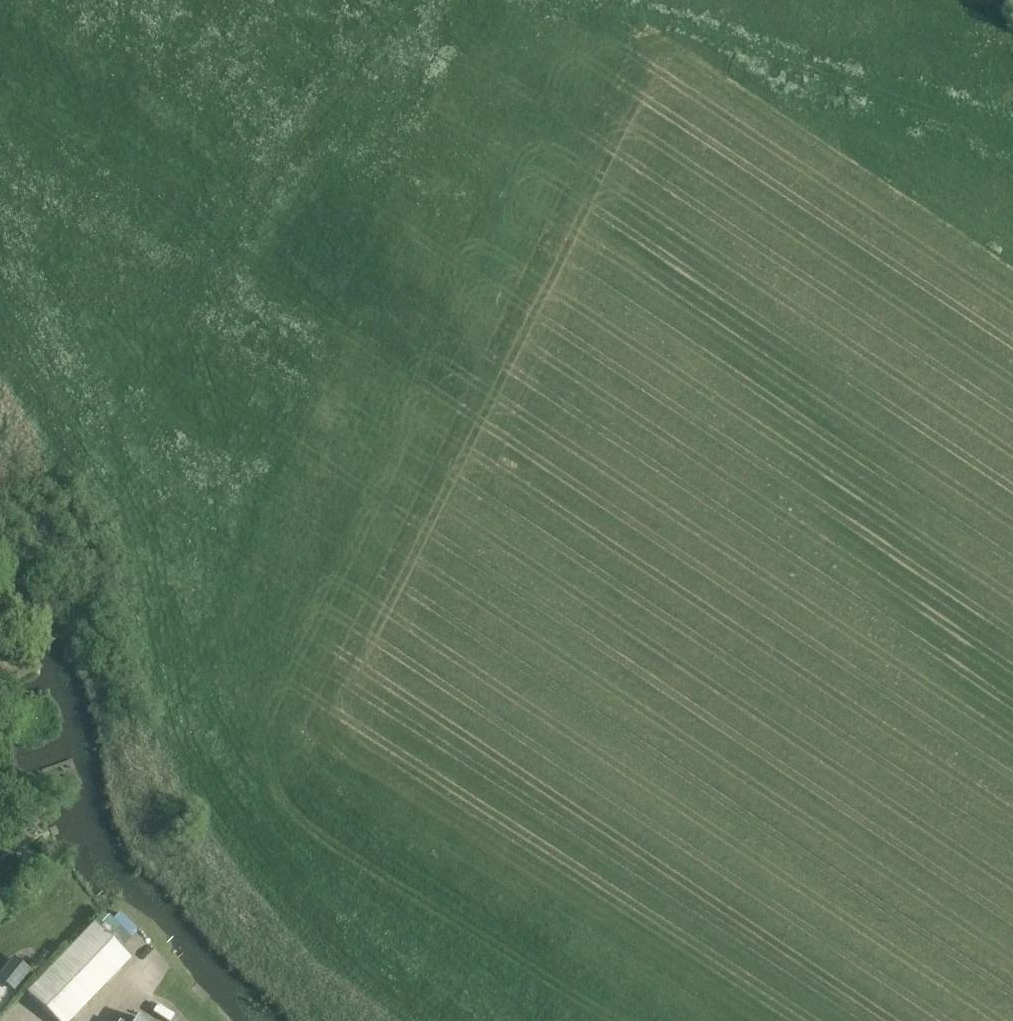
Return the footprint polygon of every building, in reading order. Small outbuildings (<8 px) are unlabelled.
[(12,817),(22,835),(37,826),(26,808),(12,817)] [(28,993),(56,1020),(70,1020),(131,959),(95,924),(28,993)] [(0,973),(0,980),(13,992),(28,974),(12,959),(0,973)]
